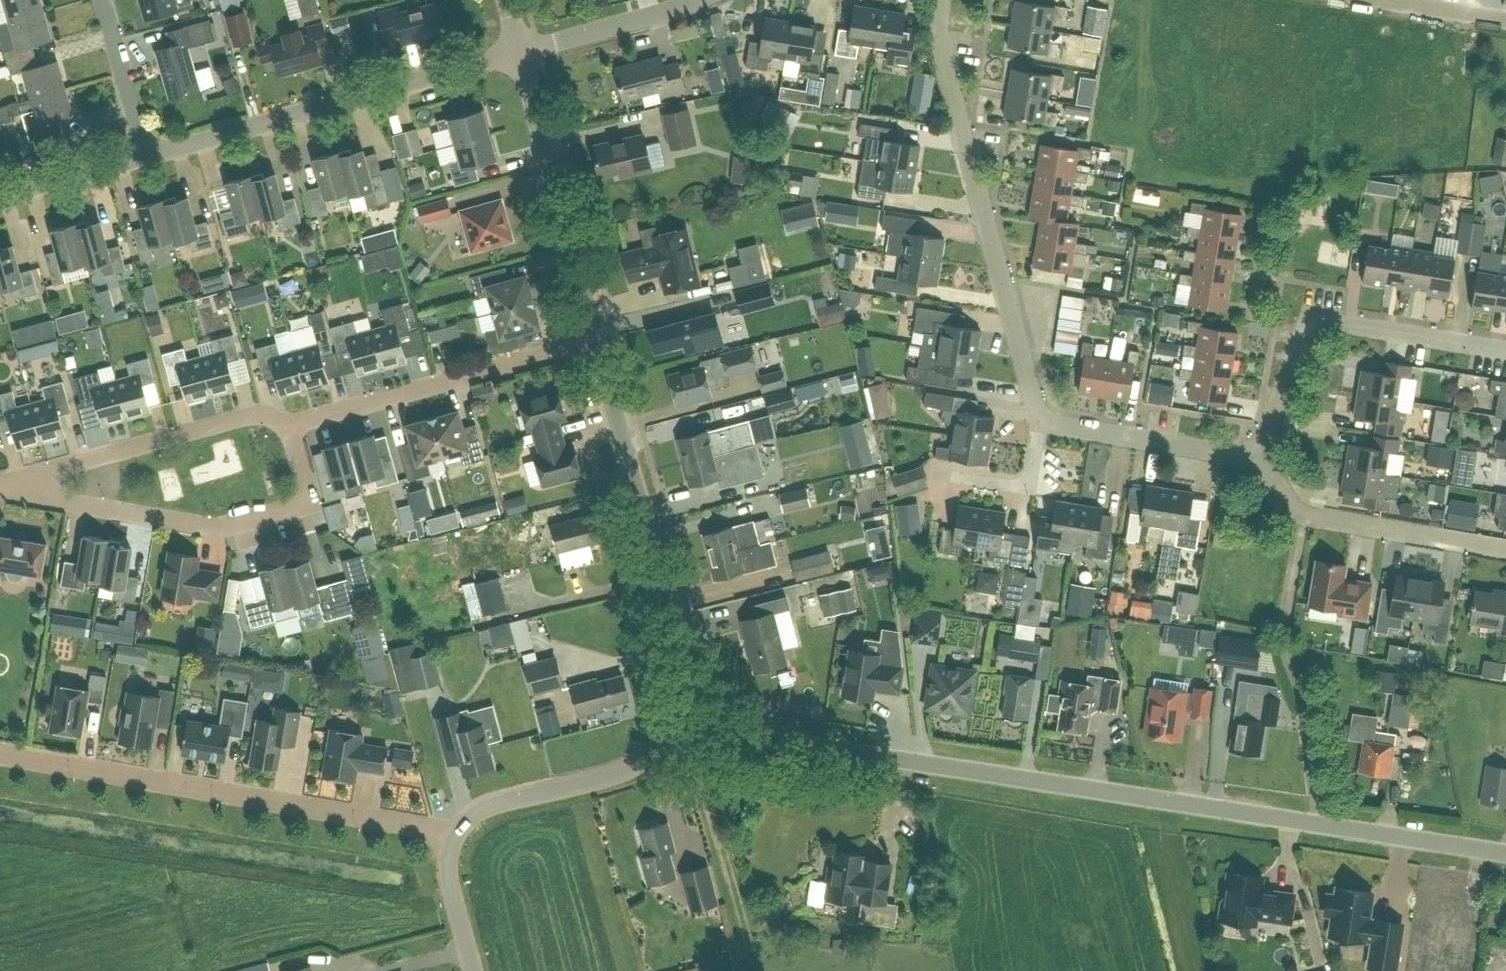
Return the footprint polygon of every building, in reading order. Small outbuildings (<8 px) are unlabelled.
[(4,10),(8,22),(43,12),(40,0),(0,0),(0,11),(4,10)] [(148,19),(177,11),(195,5),(194,0),(142,0),(148,19)] [(305,17),(322,12),(319,0),(300,0),(305,17)] [(1016,0),(1012,24),(1051,31),(1053,19),(1065,21),(1068,8),(1054,5),(1054,7),(1016,0)] [(445,30),(437,1),(399,12),(397,7),(378,12),(384,37),(399,33),(402,45),(419,40),(419,37),(445,30)] [(1092,25),(1100,27),(1104,4),(1095,2),(1092,25)] [(856,58),(859,44),(875,47),(881,9),(856,5),(851,31),(839,29),(835,54),(856,58)] [(875,47),(889,49),(887,63),(909,66),(913,41),(901,39),(905,13),(881,9),(875,47)] [(228,15),(236,46),(255,41),(247,11),(228,15)] [(4,52),(7,63),(34,56),(31,45),(51,39),(43,12),(8,22),(0,24),(0,39),(4,52)] [(333,20),(342,57),(358,52),(349,16),(333,20)] [(767,70),(770,56),(785,59),(792,21),(766,17),(762,42),(751,40),(746,66),(767,70)] [(209,20),(176,30),(167,32),(171,46),(156,51),(170,98),(199,90),(187,49),(215,41),(209,20)] [(785,59),(801,62),(798,75),(819,79),(824,53),(812,51),(816,26),(792,21),(785,59)] [(284,34),(286,42),(259,50),(262,62),(274,58),(279,75),(322,63),(317,48),(328,45),(322,24),(284,34)] [(1061,44),(1049,42),(1051,31),(1012,24),(1008,47),(1046,54),(1046,56),(1059,58),(1061,44)] [(1094,36),(1094,49),(1109,49),(1109,36),(1094,36)] [(1086,49),(1083,68),(1095,70),(1096,61),(1098,51),(1086,49)] [(57,61),(37,67),(34,56),(7,63),(10,75),(22,72),(29,99),(65,89),(57,61)] [(685,90),(679,63),(664,67),(662,56),(616,68),(624,99),(660,90),(661,96),(685,90)] [(741,63),(727,67),(732,89),(747,85),(741,63)] [(1050,76),(1012,69),(1008,92),(1047,99),(1049,88),(1062,90),(1064,76),(1051,74),(1050,76)] [(913,88),(935,91),(937,75),(915,72),(913,88)] [(1078,77),(1076,93),(1094,95),(1096,79),(1078,77)] [(234,80),(224,85),(230,96),(240,91),(234,80)] [(722,80),(710,83),(713,93),(724,90),(722,80)] [(854,88),(851,107),(859,108),(862,90),(854,88)] [(29,141),(33,140),(35,147),(64,139),(59,121),(73,117),(65,89),(29,99),(32,110),(27,111),(21,113),(25,130),(29,141)] [(824,90),(822,102),(825,102),(834,104),(836,92),(824,90)] [(1058,113),(1045,111),(1047,99),(1008,92),(1004,116),(1042,122),(1042,124),(1055,126),(1058,113)] [(29,99),(0,107),(0,123),(12,120),(11,116),(21,113),(27,111),(32,110),(29,99)] [(752,99),(734,103),(738,120),(756,116),(752,99)] [(770,101),(763,116),(779,123),(786,108),(770,101)] [(1067,104),(1065,112),(1088,116),(1090,108),(1067,104)] [(690,107),(664,113),(672,149),(699,143),(690,107)] [(484,108),(437,121),(440,131),(450,128),(454,144),(491,134),(484,108)] [(859,136),(881,140),(878,163),(916,169),(920,146),(894,142),(896,130),(861,124),(859,136)] [(406,131),(392,135),(399,159),(412,156),(406,131)] [(476,166),(498,160),(491,134),(454,144),(458,160),(449,163),(455,186),(479,179),(476,166)] [(1505,156),(1505,138),(1497,136),(1494,154),(1505,156)] [(651,173),(644,139),(595,150),(602,178),(625,173),(626,178),(651,173)] [(1077,151),(1041,145),(1037,169),(1074,175),(1075,171),(1077,157),(1090,159),(1092,149),(1078,147),(1077,151)] [(368,208),(390,202),(382,174),(370,177),(363,150),(352,153),(351,149),(338,152),(350,195),(363,192),(368,208)] [(350,195),(338,152),(314,159),(316,164),(322,186),(308,190),(314,214),(329,210),(326,198),(348,192),(349,196),(350,195)] [(765,158),(749,157),(746,182),(763,184),(765,158)] [(887,189),(912,193),(916,169),(878,163),(863,161),(857,196),(885,201),(887,189)] [(1106,163),(1105,173),(1119,175),(1120,165),(1106,163)] [(1070,199),(1071,194),(1073,181),(1086,183),(1088,173),(1075,171),(1074,175),(1037,169),(1033,193),(1070,199)] [(788,172),(786,183),(802,185),(803,175),(788,172)] [(280,228),(301,222),(294,197),(282,201),(275,174),(264,177),(263,173),(251,176),(262,219),(276,215),(280,228)] [(262,219),(251,176),(227,183),(228,188),(229,188),(234,209),(220,213),(227,238),(251,231),(247,219),(261,216),(262,219)] [(1487,195),(1486,190),(1483,176),(1477,177),(1480,191),(1481,196),(1487,195)] [(1109,180),(1108,189),(1117,191),(1119,182),(1109,180)] [(1367,180),(1365,191),(1381,194),(1383,182),(1367,180)] [(423,181),(409,185),(413,198),(427,194),(423,181)] [(1134,200),(1150,203),(1152,192),(1136,189),(1134,200)] [(1033,193),(1029,217),(1041,219),(1041,218),(1066,222),(1069,204),(1082,206),(1084,196),(1071,194),(1070,199),(1033,193)] [(192,251),(214,245),(207,221),(195,224),(188,198),(177,201),(176,197),(163,200),(175,243),(189,239),(192,251)] [(423,222),(451,214),(447,198),(418,206),(423,222)] [(174,243),(175,243),(163,200),(139,207),(141,212),(147,233),(135,237),(142,261),(154,258),(151,246),(173,239),(174,243)] [(501,200),(461,211),(472,252),(513,240),(501,200)] [(1104,200),(1102,213),(1113,215),(1115,202),(1104,200)] [(814,202),(795,207),(802,230),(820,225),(815,204),(814,202)] [(1206,204),(1192,202),(1190,212),(1203,214),(1201,228),(1200,233),(1237,239),(1241,215),(1205,209),(1206,204)] [(1425,202),(1423,216),(1437,219),(1440,205),(1425,202)] [(886,254),(902,257),(940,263),(944,239),(917,235),(920,221),(884,215),(882,229),(890,231),(886,254)] [(1078,224),(1066,222),(1041,218),(1041,219),(1037,242),(1074,248),(1073,252),(1086,255),(1088,244),(1075,242),(1078,224)] [(1458,252),(1468,253),(1473,221),(1462,220),(1458,252)] [(113,273),(126,269),(119,245),(107,248),(100,222),(89,225),(88,221),(76,224),(87,267),(101,263),(104,275),(113,273)] [(1473,221),(1468,253),(1483,255),(1488,223),(1473,221)] [(87,267),(76,224),(52,231),(53,236),(53,235),(59,257),(47,261),(54,285),(66,282),(63,269),(85,263),(87,267)] [(1196,256),(1233,262),(1237,239),(1200,233),(1201,228),(1188,226),(1186,236),(1199,238),(1197,252),(1196,256)] [(632,278),(663,271),(668,292),(702,284),(688,228),(646,239),(648,248),(626,254),(632,278)] [(383,232),(387,246),(399,243),(395,229),(383,232)] [(1068,276),(1082,278),(1084,268),(1071,266),(1073,252),(1074,248),(1037,242),(1033,266),(1069,272),(1068,276)] [(751,281),(768,277),(760,244),(742,248),(751,281)] [(0,245),(0,291),(13,287),(17,299),(38,293),(32,269),(20,272),(13,246),(2,249),(0,245)] [(1390,248),(1368,245),(1362,282),(1385,286),(1385,282),(1390,248)] [(1390,248),(1385,282),(1402,285),(1400,293),(1409,294),(1411,286),(1406,286),(1412,248),(1390,245),(1390,248)] [(387,249),(392,269),(404,266),(399,246),(387,249)] [(1434,252),(1433,252),(1412,248),(1406,286),(1411,286),(1427,289),(1433,255),(1433,256),(1434,252)] [(1229,286),(1233,262),(1196,256),(1197,252),(1184,249),(1182,260),(1195,262),(1193,275),(1192,280),(1229,286)] [(317,250),(305,253),(308,265),(320,262),(317,250)] [(1480,255),(1477,271),(1499,274),(1499,271),(1500,271),(1503,253),(1484,251),(1483,255),(1480,255)] [(856,269),(859,254),(848,252),(845,267),(856,269)] [(1427,289),(1426,293),(1449,296),(1455,259),(1433,256),(1433,255),(1427,289)] [(902,257),(898,280),(877,276),(875,289),(909,294),(911,282),(936,286),(940,263),(902,257)] [(1153,258),(1152,266),(1164,268),(1166,261),(1153,258)] [(327,264),(315,267),(318,278),(330,275),(327,264)] [(417,266),(410,275),(420,283),(427,274),(417,266)] [(493,312),(533,301),(526,275),(509,280),(505,267),(471,277),(477,299),(489,296),(493,312)] [(1477,271),(1471,308),(1494,312),(1494,308),(1499,274),(1477,271)] [(1499,271),(1499,274),(1494,308),(1505,310),(1505,272),(1499,271)] [(217,288),(229,285),(226,273),(214,276),(217,288)] [(1188,304),(1225,310),(1229,286),(1192,280),(1193,275),(1180,273),(1178,283),(1191,286),(1188,304)] [(1113,277),(1111,288),(1120,290),(1122,278),(1113,277)] [(777,304),(771,282),(735,292),(742,314),(777,304)] [(153,284),(141,288),(148,311),(160,307),(153,284)] [(236,308),(252,304),(247,287),(232,291),(236,308)] [(115,289),(100,292),(105,317),(119,314),(115,289)] [(861,292),(840,289),(844,305),(855,306),(860,303),(861,292)] [(227,292),(216,295),(218,307),(230,304),(227,292)] [(1409,294),(1400,293),(1399,301),(1408,303),(1409,294)] [(1061,306),(1082,309),(1084,299),(1063,295),(1061,306)] [(1106,300),(1105,318),(1121,320),(1122,301),(1106,300)] [(541,327),(533,301),(493,312),(498,328),(486,331),(492,354),(527,344),(523,331),(541,327)] [(841,302),(824,306),(828,320),(844,316),(841,302)] [(399,335),(411,332),(403,303),(381,309),(386,325),(372,329),(382,368),(406,361),(399,335)] [(1059,318),(1080,321),(1082,310),(1061,307),(1059,318)] [(914,332),(940,336),(939,347),(977,354),(981,330),(953,326),(955,314),(918,308),(914,332)] [(685,340),(687,348),(718,340),(714,326),(716,322),(714,311),(681,319),(681,318),(650,326),(655,348),(685,340)] [(1160,311),(1158,322),(1176,326),(1178,315),(1160,311)] [(77,328),(72,312),(59,316),(64,332),(77,328)] [(148,316),(154,336),(166,332),(161,312),(148,316)] [(1057,329),(1079,332),(1080,321),(1059,318),(1057,329)] [(52,320),(14,330),(18,345),(56,335),(52,320)] [(1233,357),(1238,333),(1202,327),(1202,323),(1188,320),(1186,330),(1199,332),(1197,346),(1196,351),(1233,357)] [(372,329),(360,332),(357,321),(345,323),(331,327),(337,352),(352,348),(359,374),(382,368),(372,329)] [(98,328),(85,331),(89,346),(102,343),(98,328)] [(441,328),(429,331),(433,342),(444,339),(441,328)] [(322,356),(334,353),(327,329),(314,332),(318,344),(295,350),(305,389),(329,383),(322,356)] [(1077,344),(1079,333),(1057,330),(1055,340),(1077,344)] [(228,362),(240,359),(233,334),(212,340),(215,352),(201,356),(212,395),(235,388),(228,362)] [(57,339),(18,350),(21,362),(60,351),(57,339)] [(1157,340),(1155,352),(1166,354),(1168,342),(1157,340)] [(762,366),(778,361),(772,341),(756,346),(762,366)] [(1053,352),(1075,355),(1077,344),(1055,341),(1053,352)] [(305,389),(295,350),(281,354),(277,342),(256,348),(263,373),(275,369),(282,396),(305,389)] [(1085,357),(1079,393),(1103,397),(1109,359),(1091,357),(1093,344),(1083,342),(1081,356),(1085,357)] [(1196,351),(1197,346),(1184,344),(1183,354),(1195,356),(1193,370),(1192,374),(1230,380),(1233,357),(1196,351)] [(943,372),(973,377),(977,354),(939,347),(922,345),(918,368),(909,366),(906,380),(941,386),(943,372)] [(671,376),(678,403),(712,394),(710,389),(730,383),(728,376),(758,367),(753,347),(702,361),(703,368),(671,376)] [(212,395),(201,356),(187,360),(184,348),(163,354),(169,378),(181,375),(188,401),(212,395)] [(1103,397),(1127,401),(1133,365),(1137,366),(1139,351),(1129,350),(1127,362),(1109,359),(1103,397)] [(143,385),(155,382),(148,358),(127,364),(130,376),(116,379),(127,418),(150,412),(143,385)] [(873,359),(860,361),(863,375),(875,373),(873,359)] [(1385,374),(1361,370),(1357,393),(1397,399),(1401,377),(1410,378),(1412,366),(1387,362),(1385,374)] [(112,365),(100,368),(100,371),(104,383),(116,379),(112,365)] [(1188,399),(1225,405),(1230,380),(1192,374),(1193,370),(1180,368),(1179,378),(1192,380),(1188,399)] [(116,379),(104,383),(100,371),(75,378),(82,402),(96,398),(103,425),(127,418),(116,379)] [(761,377),(764,390),(787,384),(784,371),(761,377)] [(854,377),(840,380),(843,392),(857,389),(854,377)] [(1505,418),(1505,382),(1491,379),(1489,392),(1499,393),(1495,416),(1505,418)] [(823,380),(797,387),(800,400),(827,393),(823,380)] [(45,399),(31,403),(42,442),(65,435),(58,409),(70,405),(63,381),(42,387),(45,399)] [(883,382),(868,386),(876,417),(891,414),(883,382)] [(487,383),(472,388),(476,403),(488,399),(486,392),(490,391),(487,383)] [(1150,383),(1147,399),(1167,403),(1170,387),(1150,383)] [(740,386),(740,397),(762,396),(761,385),(740,386)] [(792,388),(766,395),(770,412),(797,405),(792,388)] [(538,441),(561,434),(557,421),(566,418),(558,389),(520,400),(528,429),(534,427),(538,441)] [(31,403),(17,407),(13,391),(0,394),(0,425),(11,421),(18,448),(42,442),(31,403)] [(1456,396),(1456,404),(1461,409),(1469,409),(1474,404),(1474,396),(1469,391),(1461,391),(1456,396)] [(954,397),(926,392),(924,406),(943,409),(941,422),(954,424),(952,435),(991,441),(995,418),(952,411),(954,397)] [(1404,412),(1395,410),(1397,399),(1357,393),(1354,416),(1377,420),(1375,432),(1400,436),(1404,412)] [(463,465),(485,458),(476,424),(463,427),(458,410),(432,417),(444,457),(460,453),(463,465)] [(774,413),(752,418),(757,441),(779,435),(774,413)] [(428,462),(444,457),(432,417),(407,424),(412,442),(399,445),(409,480),(431,474),(428,462)] [(682,444),(679,444),(684,462),(713,455),(733,450),(733,449),(736,448),(736,450),(755,445),(749,421),(681,439),(682,444)] [(379,457),(373,434),(349,440),(360,481),(374,477),(377,487),(399,481),(391,453),(379,457)] [(531,434),(522,437),(524,443),(533,441),(531,434)] [(543,485),(582,474),(574,445),(564,448),(561,434),(538,441),(541,454),(535,456),(543,485)] [(935,456),(987,465),(991,441),(952,435),(950,448),(937,445),(935,456)] [(1372,447),(1349,444),(1345,467),(1385,473),(1388,451),(1398,452),(1400,440),(1374,436),(1372,447)] [(1505,441),(1496,439),(1494,452),(1505,453),(1505,440),(1505,441)] [(360,481),(349,440),(324,447),(331,470),(319,473),(326,501),(349,495),(346,485),(360,481)] [(867,441),(847,446),(852,466),(872,461),(867,441)] [(713,455),(684,462),(689,480),(692,479),(693,485),(718,478),(720,486),(763,474),(756,445),(755,445),(736,450),(736,448),(733,449),(733,450),(713,455)] [(1429,445),(1427,458),(1451,462),(1454,448),(1429,445)] [(1455,464),(1452,480),(1471,484),(1474,468),(1455,464)] [(893,477),(898,494),(927,485),(921,467),(893,477)] [(1363,506),(1388,510),(1391,510),(1395,486),(1383,484),(1385,473),(1345,467),(1341,490),(1365,494),(1363,506)] [(1147,544),(1150,525),(1164,527),(1170,489),(1147,485),(1142,510),(1130,508),(1125,540),(1147,544)] [(1443,503),(1446,486),(1437,485),(1434,501),(1443,503)] [(425,487),(409,492),(417,518),(433,513),(425,487)] [(802,487),(779,492),(783,508),(806,502),(802,487)] [(1190,518),(1194,493),(1170,489),(1164,527),(1178,530),(1175,546),(1181,547),(1196,550),(1201,520),(1190,518)] [(1500,517),(1498,528),(1505,529),(1505,493),(1497,492),(1493,516),(1500,517)] [(521,496),(505,500),(509,514),(524,510),(521,496)] [(1445,525),(1466,529),(1471,502),(1450,498),(1445,525)] [(497,501),(465,509),(469,525),(489,520),(488,516),(501,513),(497,501)] [(1079,505),(1056,501),(1052,526),(1040,524),(1036,548),(1073,554),(1075,543),(1073,543),(1079,505)] [(898,523),(922,520),(919,503),(896,506),(898,523)] [(342,505),(327,510),(332,526),(347,522),(342,505)] [(982,509),(959,505),(955,530),(943,528),(939,552),(960,556),(962,545),(976,547),(982,509)] [(1075,543),(1087,545),(1085,556),(1107,559),(1111,536),(1099,534),(1103,508),(1079,505),(1073,543),(1075,543)] [(846,506),(845,517),(854,519),(855,507),(846,506)] [(1423,507),(1420,521),(1440,524),(1442,510),(1423,507)] [(976,547),(990,549),(988,560),(1026,567),(1031,537),(1003,532),(1006,513),(982,509),(976,547)] [(608,541),(607,536),(601,513),(553,525),(560,553),(608,541)] [(439,516),(428,519),(433,534),(443,531),(439,516)] [(707,538),(704,538),(709,556),(738,548),(770,541),(775,540),(769,517),(755,521),(754,519),(706,532),(707,538)] [(420,519),(415,521),(419,535),(424,534),(420,519)] [(1161,544),(1156,575),(1175,579),(1181,547),(1175,546),(1178,530),(1164,527),(1161,544)] [(416,528),(406,531),(409,540),(419,537),(416,528)] [(361,536),(356,544),(365,551),(377,547),(373,532),(361,536)] [(1225,534),(1215,532),(1212,546),(1222,548),(1225,534)] [(24,572),(42,575),(47,544),(0,536),(0,568),(8,569),(7,573),(9,577),(12,580),(16,581),(20,579),(23,576),(24,572)] [(61,585),(85,590),(87,577),(101,580),(100,584),(101,584),(108,540),(84,536),(83,541),(84,541),(80,563),(65,560),(61,585)] [(135,602),(139,577),(127,575),(132,548),(120,546),(121,542),(108,540),(101,584),(115,586),(113,598),(135,602)] [(445,540),(433,543),(436,554),(448,551),(445,540)] [(890,540),(872,544),(876,559),(894,555),(890,540)] [(709,556),(714,573),(716,572),(718,578),(776,563),(770,541),(738,548),(709,556)] [(217,544),(219,566),(229,566),(227,543),(217,544)] [(830,550),(792,560),(798,580),(836,570),(830,550)] [(170,552),(167,569),(163,571),(162,580),(165,584),(163,597),(191,601),(192,595),(217,600),(221,574),(196,570),(198,557),(170,552)] [(324,582),(334,580),(329,558),(319,560),(324,582)] [(324,621),(358,612),(349,578),(316,587),(309,561),(298,564),(297,560),(285,563),(300,618),(322,611),(324,621)] [(1372,583),(1344,579),(1346,566),(1316,561),(1309,604),(1348,611),(1347,616),(1366,619),(1372,583)] [(300,618),(285,563),(261,570),(262,575),(263,574),(269,596),(244,603),(251,627),(298,614),(299,618),(300,618)] [(890,563),(880,566),(882,578),(893,576),(890,563)] [(1010,569),(1005,602),(1022,605),(1023,595),(1027,575),(1027,572),(1010,569)] [(1401,628),(1403,617),(1413,618),(1420,578),(1397,574),(1393,597),(1381,595),(1375,631),(1387,633),(1388,626),(1401,628)] [(1027,575),(1023,595),(1036,597),(1039,578),(1027,575)] [(476,583),(485,614),(509,608),(500,577),(476,583)] [(1413,618),(1424,620),(1422,632),(1434,634),(1433,641),(1446,643),(1451,607),(1440,605),(1444,582),(1420,578),(1413,618)] [(854,587),(821,594),(826,616),(858,609),(854,587)] [(1179,590),(1176,609),(1193,612),(1194,613),(1198,593),(1196,593),(1179,590)] [(1502,592),(1501,595),(1476,591),(1471,621),(1499,626),(1498,632),(1505,633),(1505,592),(1502,592)] [(1111,604),(1110,613),(1123,615),(1124,605),(1126,606),(1127,594),(1115,592),(1113,604),(1111,604)] [(1071,593),(1068,613),(1093,617),(1096,597),(1071,593)] [(786,664),(773,613),(790,609),(786,596),(753,605),(756,617),(743,621),(755,672),(786,664)] [(1153,607),(1151,619),(1171,622),(1173,604),(1153,601),(1153,607)] [(1134,604),(1132,616),(1151,619),(1153,607),(1134,604)] [(236,611),(224,609),(218,652),(227,653),(229,638),(242,634),(236,611)] [(53,613),(50,630),(85,636),(88,618),(53,613)] [(535,648),(531,618),(515,620),(519,650),(535,648)] [(917,618),(914,640),(936,644),(939,622),(917,618)] [(100,622),(97,638),(133,644),(137,622),(119,619),(118,625),(100,622)] [(510,624),(493,628),(497,646),(514,642),(510,624)] [(1105,655),(1109,628),(1094,626),(1091,653),(1105,655)] [(1354,627),(1352,637),(1367,640),(1368,629),(1354,627)] [(872,699),(873,689),(898,693),(902,667),(899,630),(882,628),(880,640),(865,638),(863,652),(850,650),(843,695),(846,695),(849,699),(857,701),(861,698),(872,699)] [(489,629),(480,631),(483,644),(492,641),(489,629)] [(1200,629),(1198,644),(1211,646),(1213,631),(1200,629)] [(1041,639),(1014,636),(1011,658),(1011,659),(1037,662),(1041,639)] [(1217,661),(1257,668),(1262,644),(1221,637),(1217,661)] [(198,639),(195,653),(213,656),(215,642),(198,639)] [(328,647),(327,661),(354,664),(356,644),(342,643),(342,649),(328,647)] [(119,645),(117,660),(131,663),(134,647),(119,645)] [(100,648),(98,658),(109,659),(111,650),(100,648)] [(412,656),(420,688),(442,682),(434,650),(412,656)] [(384,655),(362,661),(368,683),(390,677),(384,655)] [(534,694),(566,685),(559,655),(526,664),(534,694)] [(1485,660),(1482,675),(1502,679),(1505,663),(1485,660)] [(226,662),(223,676),(250,681),(253,666),(226,662)] [(932,664),(926,708),(969,715),(976,671),(932,664)] [(1379,669),(1376,690),(1395,692),(1398,672),(1379,669)] [(257,670),(255,686),(266,687),(269,672),(257,670)] [(91,673),(88,690),(58,685),(50,730),(81,735),(87,700),(102,703),(107,676),(91,673)] [(603,706),(628,700),(621,674),(596,681),(595,677),(570,684),(578,716),(603,710),(603,706)] [(1028,720),(1035,678),(1007,674),(1003,694),(1007,694),(1003,716),(1028,720)] [(1121,680),(1091,676),(1089,684),(1062,680),(1059,695),(1050,694),(1047,709),(1061,712),(1058,728),(1086,732),(1090,703),(1100,704),(1099,709),(1116,712),(1121,680)] [(1155,678),(1146,735),(1180,740),(1184,711),(1193,713),(1192,716),(1207,719),(1211,691),(1196,689),(1195,695),(1187,693),(1169,690),(1170,680),(1155,678)] [(152,747),(157,718),(170,720),(175,689),(161,686),(159,695),(128,690),(125,709),(123,708),(120,724),(122,725),(119,742),(152,747)] [(389,692),(388,715),(407,715),(407,692),(389,692)] [(1412,696),(1393,693),(1388,725),(1408,728),(1412,696)] [(1229,750),(1260,755),(1265,723),(1276,725),(1281,699),(1250,694),(1246,719),(1235,717),(1229,750)] [(220,726),(187,721),(182,752),(225,760),(229,735),(242,737),(248,702),(224,698),(220,726)] [(482,725),(487,744),(502,740),(493,705),(469,711),(469,710),(460,712),(461,719),(464,730),(482,725)] [(272,722),(257,720),(250,763),(278,768),(282,743),(295,745),(301,712),(275,708),(272,722)] [(460,712),(437,719),(449,763),(461,760),(465,774),(493,766),(487,744),(482,725),(464,730),(461,719),(460,712)] [(543,727),(555,727),(556,712),(543,712),(543,727)] [(1349,724),(1346,739),(1364,742),(1365,740),(1373,741),(1375,731),(1375,728),(1349,724)] [(362,743),(363,735),(331,729),(323,776),(355,781),(357,769),(383,773),(387,747),(362,743)] [(1389,775),(1396,734),(1375,731),(1373,741),(1365,740),(1364,742),(1359,770),(1389,775)] [(411,767),(413,752),(395,748),(392,764),(411,767)] [(1486,765),(1481,802),(1505,806),(1505,768),(1486,765)] [(674,849),(667,822),(639,830),(646,857),(639,858),(646,885),(675,877),(670,859),(667,860),(665,852),(674,849)] [(885,903),(891,864),(863,859),(864,855),(836,851),(833,868),(830,868),(828,881),(834,882),(831,899),(857,903),(857,899),(885,903)] [(682,872),(692,911),(721,903),(710,864),(682,872)] [(1224,902),(1221,902),(1218,920),(1255,925),(1256,918),(1290,923),(1294,895),(1260,890),(1262,878),(1228,873),(1224,902)] [(1334,914),(1332,930),(1331,936),(1348,938),(1364,941),(1364,938),(1374,939),(1370,967),(1394,970),(1402,923),(1377,919),(1376,922),(1367,921),(1371,893),(1338,888),(1336,897),(1328,896),(1325,913),(1334,914)]
